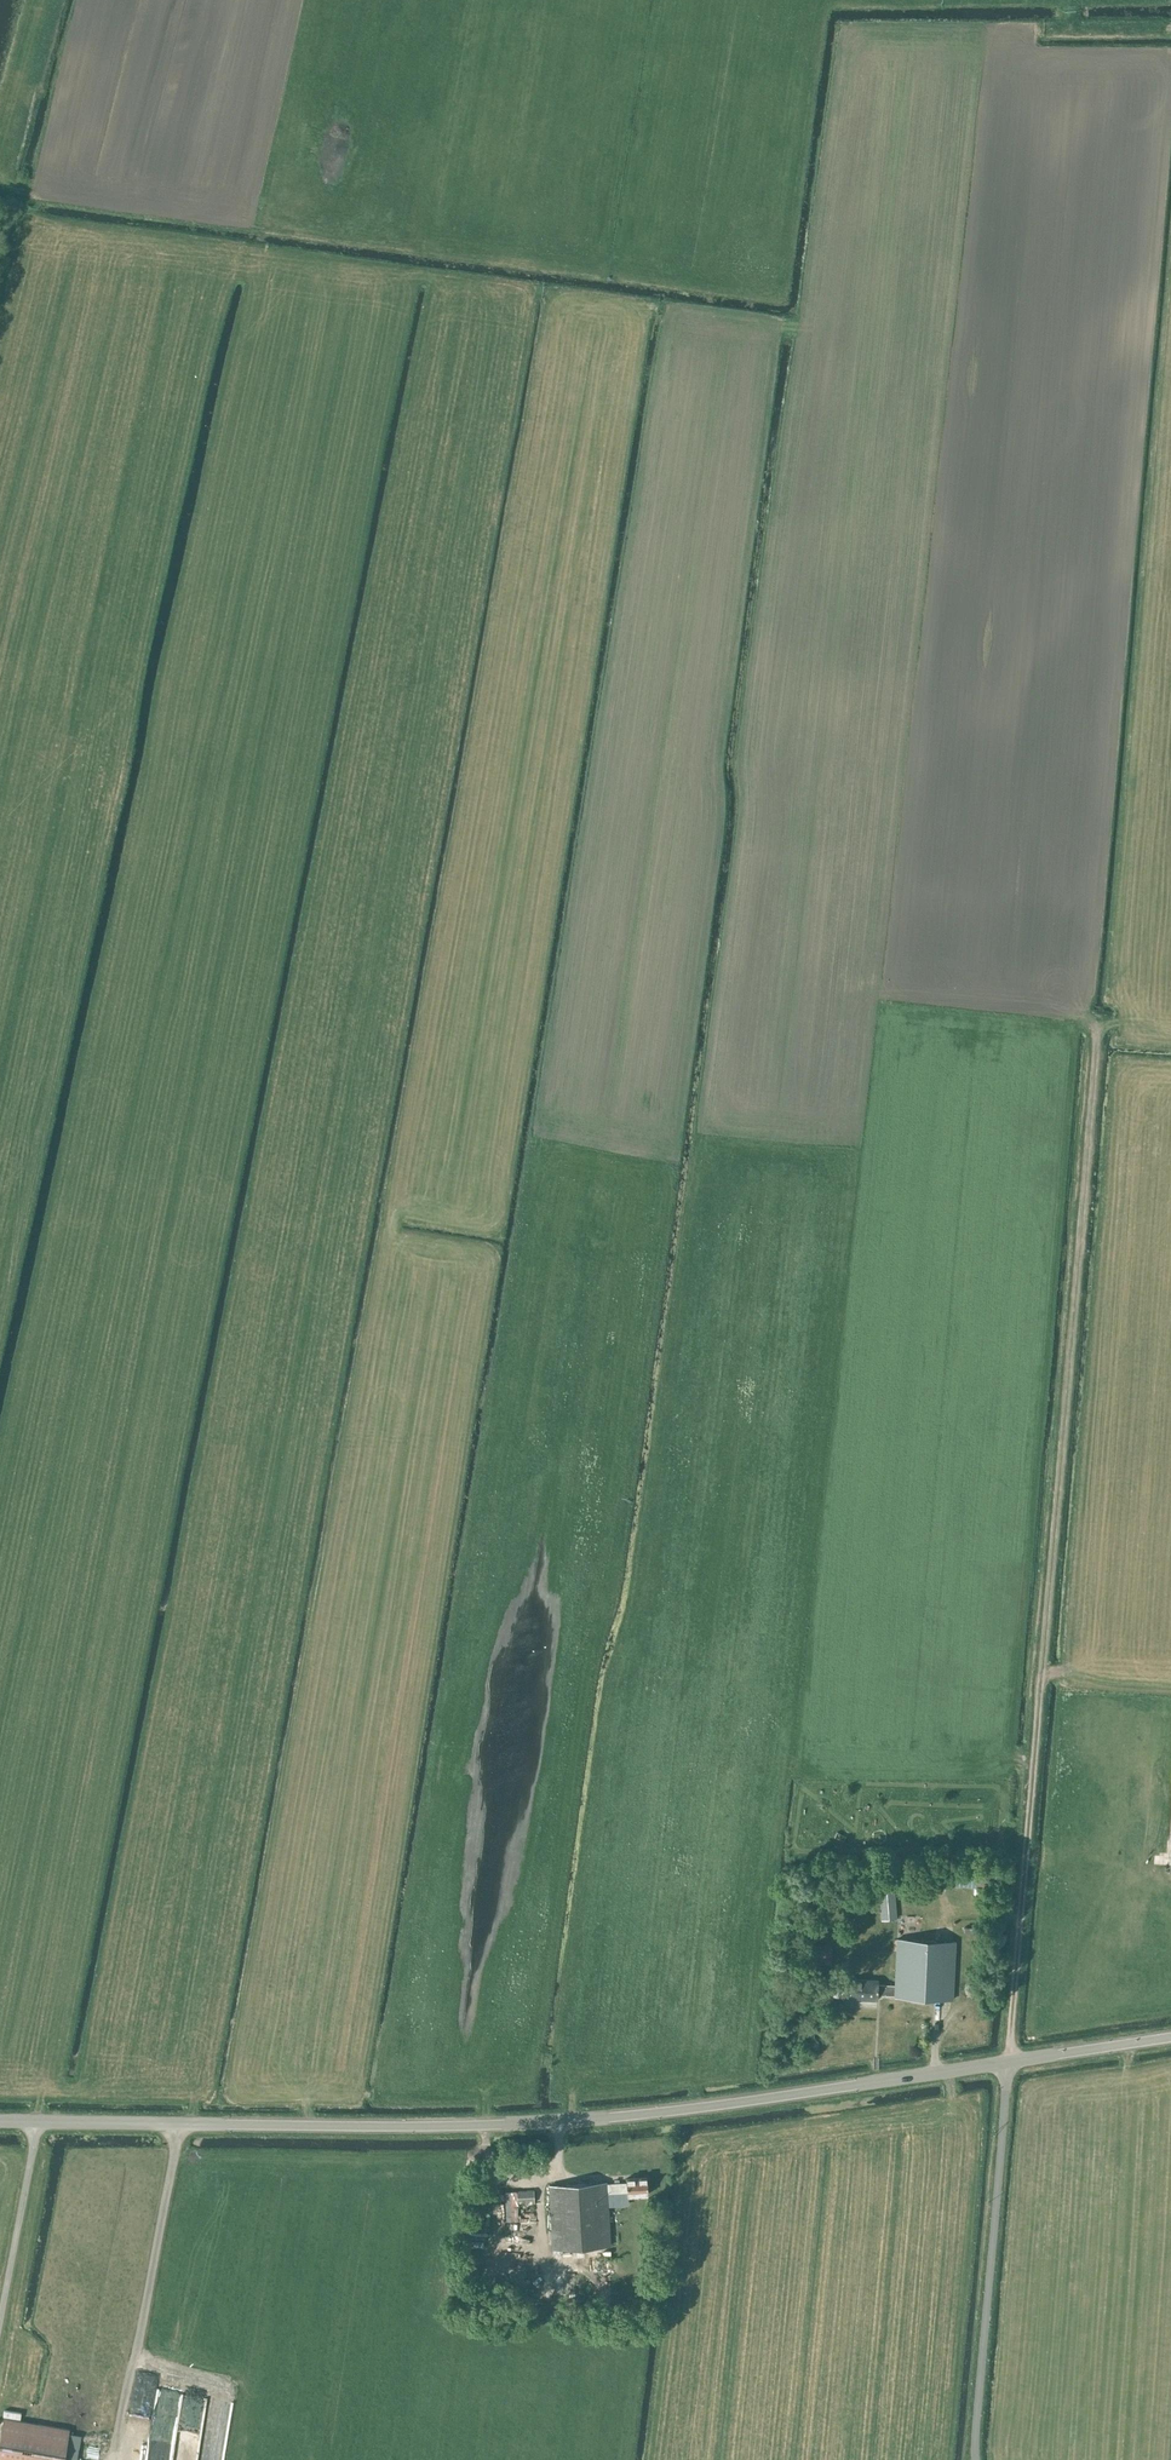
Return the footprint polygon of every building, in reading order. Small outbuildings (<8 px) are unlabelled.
[(893,1879),(878,1880),(881,1919),(897,1917),(893,1879)] [(954,1941),(896,1939),(895,1985),(878,1985),(878,1980),(842,1979),(842,1998),(877,1999),(877,1995),(894,1996),(894,1997),(953,1999),(954,1941)] [(811,1945),(811,1962),(830,1963),(831,1946),(811,1945)] [(548,2186),(552,2248),(611,2244),(607,2194),(626,2192),(626,2195),(648,2194),(647,2177),(625,2178),(626,2183),(607,2184),(607,2182),(548,2186)] [(534,2202),(533,2190),(516,2191),(517,2203),(534,2202)] [(69,2429),(4,2419),(0,2443),(0,2459),(65,2459),(69,2429)]
